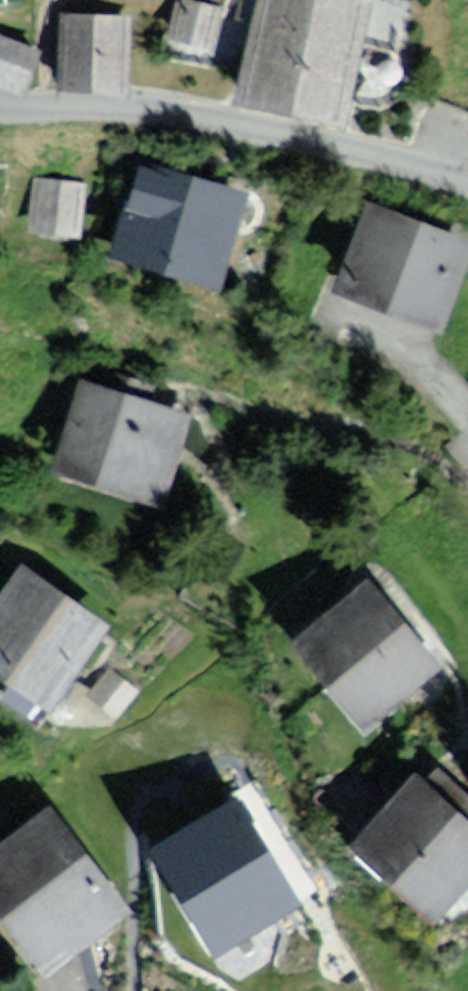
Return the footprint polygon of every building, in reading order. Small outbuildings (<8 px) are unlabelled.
[(251,99),(365,123),(391,0),(272,0),(251,99)] [(146,12),(76,11),(74,88),(144,89),(146,12)] [(6,29),(0,45),(0,62),(26,72),(38,41),(6,29)] [(265,190),(148,160),(123,256),(240,286),(265,190)] [(103,180),(48,174),(42,229),(97,234),(103,180)] [(379,198),(348,282),(461,324),(467,305),(467,231),(379,198)] [(200,419),(90,390),(68,472),(178,501),(200,419)] [(34,573),(0,630),(0,640),(73,683),(111,619),(34,573)] [(441,658),(369,581),(297,649),(370,726),(441,658)] [(145,692),(116,671),(96,697),(125,718),(145,692)] [(415,768),(351,846),(441,919),(467,886),(467,811),(415,768)] [(62,813),(0,858),(0,873),(68,964),(137,913),(62,813)]
